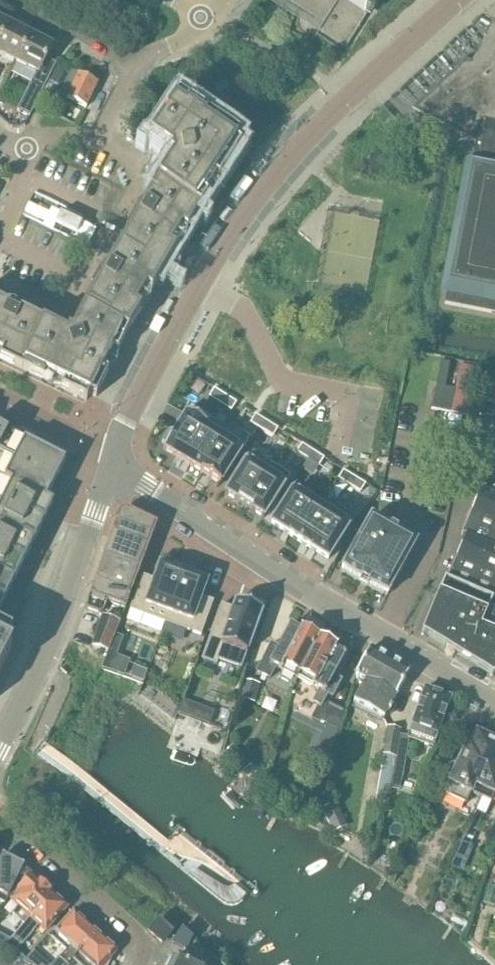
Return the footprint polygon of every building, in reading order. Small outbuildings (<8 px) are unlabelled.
[(300,10),(323,25),(318,32),(344,47),(360,21),(365,13),(373,0),(283,0),(300,10)] [(9,24),(0,19),(0,42),(9,24)] [(0,42),(0,56),(16,64),(30,35),(9,24),(0,42)] [(494,25),(473,65),(466,61),(413,110),(472,140),(476,142),(445,305),(494,314),(494,26),(494,25)] [(53,46),(30,35),(16,64),(36,74),(17,112),(30,119),(56,66),(46,60),(53,46)] [(86,108),(98,84),(71,71),(60,95),(86,108)] [(155,134),(149,143),(164,154),(167,156),(158,170),(164,174),(159,182),(202,209),(205,204),(206,202),(202,199),(213,182),(218,185),(219,184),(240,152),(235,149),(236,148),(235,147),(238,142),(220,130),(215,127),(177,101),(161,125),(155,134)] [(127,235),(120,246),(164,272),(172,259),(175,253),(176,252),(171,249),(181,231),(186,234),(187,232),(199,213),(202,209),(159,182),(157,186),(143,209),(139,206),(129,222),(128,223),(133,225),(127,235)] [(98,283),(85,305),(129,329),(139,312),(141,310),(135,307),(146,290),(151,293),(152,291),(164,272),(120,246),(108,267),(103,264),(93,281),(98,283)] [(2,353),(0,358),(0,359),(1,359),(22,369),(43,324),(22,314),(25,307),(8,300),(5,306),(0,303),(0,352),(2,353)] [(43,324),(22,369),(41,379),(43,380),(45,374),(64,383),(61,388),(63,389),(86,401),(89,395),(90,396),(91,395),(96,397),(107,374),(108,372),(103,369),(112,351),(117,354),(118,351),(129,329),(85,305),(84,308),(77,321),(71,318),(63,334),(43,324)] [(214,389),(209,398),(220,404),(225,396),(214,389)] [(225,396),(220,404),(231,412),(236,403),(225,396)] [(166,446),(163,450),(183,463),(210,419),(192,407),(177,430),(176,430),(173,434),(169,432),(162,444),(166,446)] [(256,415),(250,424),(261,431),(266,422),(256,415)] [(210,419),(183,463),(200,474),(201,475),(231,427),(231,426),(228,430),(210,419)] [(266,422),(261,431),(272,438),(278,430),(266,422)] [(231,427),(201,475),(220,487),(250,439),(231,427)] [(53,504),(46,501),(65,462),(0,429),(0,610),(53,504)] [(302,445),(297,453),(308,460),(313,452),(302,445)] [(253,452),(225,496),(244,508),(272,465),(253,452)] [(313,452),(308,460),(319,467),(324,459),(313,452)] [(272,465),(244,508),(252,515),(252,514),(263,520),(291,477),(272,465)] [(422,632),(494,676),(494,675),(494,673),(494,470),(490,468),(462,535),(466,536),(447,581),(445,580),(422,632)] [(343,471),(338,479),(349,486),(354,478),(343,471)] [(354,478),(349,486),(360,493),(365,485),(354,478)] [(294,490),(271,526),(289,537),(289,538),(290,539),(313,502),(294,490)] [(313,502),(290,539),(308,550),(331,513),(313,502)] [(331,513),(308,550),(309,551),(309,550),(327,562),(356,518),(336,506),(331,513)] [(117,517),(86,609),(101,614),(103,613),(107,603),(126,611),(132,594),(157,525),(129,512),(128,512),(127,512),(127,513),(126,513),(126,514),(126,515),(122,517),(121,516),(120,516),(119,516),(118,516),(118,517),(117,517)] [(371,518),(342,569),(344,570),(344,569),(361,579),(360,580),(368,585),(369,584),(386,593),(388,595),(416,544),(371,518)] [(142,577),(130,611),(165,624),(183,574),(160,566),(154,581),(142,577)] [(183,574),(165,624),(200,636),(213,603),(201,598),(207,583),(183,574)] [(222,606),(202,661),(216,666),(218,661),(241,670),(262,611),(237,602),(234,610),(222,606)] [(95,625),(92,635),(96,636),(92,647),(108,653),(119,622),(102,617),(99,626),(95,625)] [(298,677),(318,640),(301,631),(300,633),(291,628),(292,628),(290,627),(289,629),(279,649),(271,644),(255,674),(270,682),(276,670),(280,672),(281,669),(298,677)] [(12,649),(6,646),(11,636),(0,630),(0,672),(12,649)] [(318,640),(298,677),(313,685),(311,689),(318,692),(312,704),(317,707),(311,719),(320,723),(321,721),(340,732),(345,712),(330,704),(325,702),(328,696),(332,699),(341,681),(333,677),(344,658),(345,656),(343,655),(335,651),(336,649),(318,640)] [(93,649),(90,657),(105,662),(108,654),(93,649)] [(352,703),(384,721),(393,706),(392,705),(410,671),(370,649),(355,677),(365,682),(352,703)] [(411,727),(408,734),(416,737),(435,744),(437,736),(439,737),(449,709),(448,708),(451,699),(425,689),(411,727)] [(383,755),(375,801),(385,804),(388,790),(392,771),(395,757),(396,757),(400,735),(401,730),(388,727),(383,755)] [(494,749),(494,742),(489,739),(489,735),(481,731),(477,734),(476,733),(471,744),(466,742),(456,765),(453,765),(449,766),(447,769),(446,773),(447,777),(449,779),(447,785),(448,785),(442,800),(442,804),(474,819),(477,810),(476,809),(481,798),(478,797),(484,784),(480,782),(494,749)] [(395,757),(392,771),(403,773),(406,759),(410,737),(400,735),(396,757),(395,757)] [(480,782),(484,784),(478,797),(481,798),(476,809),(477,810),(486,814),(494,797),(494,749),(480,782)] [(0,853),(0,902),(3,904),(7,897),(23,864),(1,852),(0,853)] [(14,912),(12,913),(24,925),(53,892),(43,882),(42,883),(33,874),(18,889),(21,892),(13,900),(19,906),(14,912)] [(22,927),(13,938),(22,946),(34,933),(33,932),(41,924),(48,930),(69,909),(66,907),(67,906),(53,892),(24,925),(22,927)] [(98,934),(86,924),(89,921),(80,913),(77,916),(74,913),(73,913),(55,933),(51,938),(67,952),(65,954),(64,953),(53,964),(70,964),(98,934)] [(170,935),(158,923),(149,933),(161,944),(170,935)] [(70,964),(108,964),(110,962),(108,961),(117,951),(115,949),(116,948),(113,943),(108,941),(107,942),(98,934),(70,964)]
